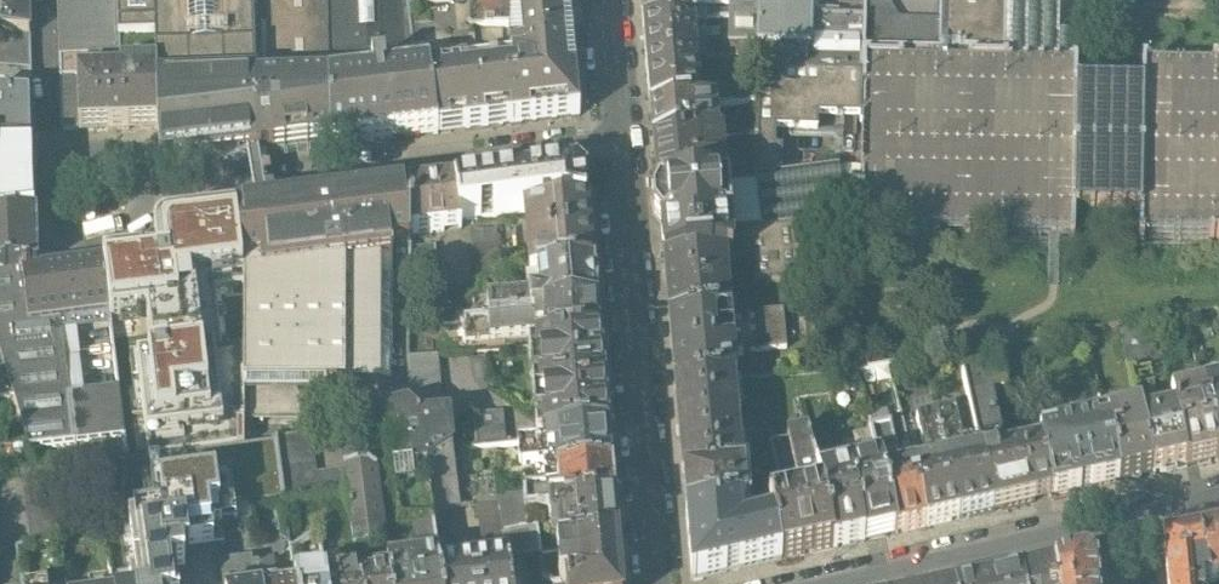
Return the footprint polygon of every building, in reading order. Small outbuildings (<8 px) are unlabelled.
[(0,29),(0,32),(29,34),(28,2),(28,0),(3,0),(0,29)] [(60,76),(77,76),(77,75),(120,74),(120,67),(118,0),(58,0),(60,76)] [(120,67),(157,66),(159,127),(160,167),(247,157),(258,155),(259,155),(257,86),(255,0),(118,0),(120,67)] [(326,0),(255,0),(257,86),(329,84),(326,0)] [(329,84),(331,145),(358,142),(435,133),(429,73),(429,71),(416,73),(408,7),(431,5),(431,0),(326,0),(329,84)] [(468,4),(467,26),(510,27),(511,27),(512,24),(512,0),(468,0),(468,4)] [(512,24),(570,18),(568,0),(512,0),(512,24)] [(645,23),(697,20),(695,5),(715,4),(715,0),(643,0),(645,23)] [(865,13),(832,14),(814,13),(814,0),(730,0),(730,19),(729,41),(757,41),(757,55),(757,66),(865,70),(866,47),(865,13)] [(866,47),(942,49),(941,16),(903,18),(895,10),(895,0),(866,0),(865,13),(866,47)] [(941,16),(942,49),(1027,50),(1055,51),(1055,0),(941,0),(941,16)] [(509,63),(429,73),(435,133),(533,121),(578,115),(570,18),(512,24),(511,27),(510,27),(509,63)] [(645,23),(648,59),(695,57),(725,56),(724,37),(697,38),(697,20),(645,23)] [(30,70),(29,34),(0,32),(0,67),(30,70)] [(866,47),(865,70),(865,113),(864,165),(863,186),(863,215),(862,226),(862,231),(1048,233),(1055,233),(1060,234),(1081,235),(1081,205),(1116,205),(1145,206),(1144,233),(1218,235),(1218,59),(1150,58),(1150,85),(1083,84),(1083,51),(1055,51),(1027,50),(942,49),(866,47)] [(648,59),(652,109),(703,104),(695,57),(648,59)] [(60,76),(62,129),(79,129),(79,130),(110,129),(159,127),(157,66),(120,67),(120,74),(77,75),(77,76),(60,76)] [(823,124),(821,110),(865,113),(865,70),(757,66),(757,100),(757,131),(757,176),(787,172),(787,149),(780,140),(778,125),(823,124)] [(32,101),(31,86),(30,70),(0,67),(0,98),(32,101)] [(257,86),(259,155),(269,154),(331,145),(329,84),(257,86)] [(0,98),(0,144),(33,147),(32,123),(32,101),(0,98)] [(652,109),(655,139),(722,134),(721,121),(740,121),(738,101),(703,104),(652,109)] [(655,139),(659,185),(727,183),(722,134),(655,139)] [(35,217),(33,155),(33,147),(0,144),(0,222),(35,217)] [(258,155),(247,157),(255,210),(266,209),(258,155)] [(662,217),(667,264),(727,258),(734,258),(731,224),(747,224),(766,224),(789,224),(816,224),(863,215),(863,186),(864,165),(787,172),(757,176),(727,183),(659,185),(662,217)] [(481,182),(455,186),(459,218),(524,210),(586,202),(583,178),(578,175),(573,171),(481,182)] [(409,191),(409,233),(460,228),(459,218),(455,186),(429,189),(409,191)] [(242,212),(236,213),(245,284),(244,345),(244,419),(326,420),(327,408),(399,408),(399,411),(407,409),(408,409),(408,358),(409,326),(409,287),(410,248),(409,233),(409,191),(346,199),(281,207),(266,209),(255,210),(242,212)] [(588,225),(586,202),(524,210),(530,276),(592,271),(588,225)] [(236,213),(165,221),(159,225),(155,230),(154,235),(156,253),(104,260),(110,311),(111,318),(147,315),(152,356),(137,358),(148,456),(244,442),(244,419),(244,345),(223,348),(215,287),(245,284),(236,213)] [(0,222),(0,269),(22,268),(37,267),(36,222),(35,217),(0,222)] [(747,224),(731,224),(734,258),(755,256),(755,280),(767,280),(766,224),(747,224)] [(816,224),(789,224),(791,280),(821,279),(819,254),(816,224)] [(497,228),(471,230),(476,281),(502,279),(497,228)] [(435,245),(410,248),(409,287),(440,284),(435,245)] [(670,300),(672,323),(731,316),(730,303),(723,304),(720,276),(728,276),(727,258),(667,264),(670,300)] [(22,268),(29,323),(61,319),(110,311),(104,260),(63,265),(37,267),(22,268)] [(95,463),(127,459),(118,386),(71,391),(61,319),(29,323),(22,268),(0,269),(0,348),(13,393),(27,438),(29,445),(92,437),(95,463)] [(531,295),(487,299),(489,318),(595,309),(594,300),(592,271),(530,276),(531,295)] [(489,318),(463,321),(464,339),(537,333),(537,329),(543,328),(545,347),(598,341),(595,315),(595,309),(489,318)] [(672,329),(677,386),(734,380),(730,348),(752,344),(752,353),(788,348),(784,310),(731,316),(672,323),(672,329)] [(1154,321),(1119,327),(1130,377),(1153,372),(1165,368),(1154,321)] [(545,347),(536,347),(543,440),(606,435),(601,380),(598,341),(545,347)] [(13,393),(0,348),(0,394),(13,393)] [(443,418),(439,355),(408,358),(408,409),(407,409),(419,420),(443,418)] [(1033,446),(1021,450),(1005,454),(993,394),(1007,390),(1002,366),(964,376),(971,410),(992,509),(1000,508),(1045,497),(1054,496),(1041,443),(1033,446)] [(1153,372),(1130,377),(1138,417),(1151,473),(1157,471),(1186,464),(1176,417),(1157,424),(1156,421),(1161,412),(1153,372)] [(686,481),(746,475),(734,380),(677,386),(682,436),(686,481)] [(1176,417),(1186,464),(1214,458),(1218,457),(1218,453),(1206,397),(1193,400),(1190,387),(1170,391),(1176,417)] [(1206,397),(1218,453),(1218,394),(1206,397)] [(385,415),(402,531),(415,529),(433,527),(431,509),(425,467),(453,450),(449,418),(443,418),(419,420),(407,409),(399,411),(385,415)] [(971,410),(936,416),(959,517),(965,516),(992,509),(971,410)] [(496,413),(473,415),(476,447),(505,444),(504,420),(496,413)] [(932,470),(915,474),(927,524),(954,518),(959,517),(936,416),(918,419),(925,458),(930,457),(932,470)] [(1138,417),(1107,426),(1120,480),(1144,474),(1151,473),(1138,417)] [(875,443),(896,532),(903,530),(927,524),(915,474),(899,480),(898,468),(903,467),(894,421),(872,427),(875,443)] [(1120,480),(1107,426),(1041,443),(1054,496),(1090,486),(1120,480)] [(311,434),(276,439),(285,502),(348,493),(355,550),(385,546),(384,534),(376,472),(369,467),(345,470),(345,469),(316,475),(311,434)] [(543,440),(518,443),(520,462),(543,459),(545,477),(556,477),(610,474),(607,441),(606,435),(543,440)] [(776,521),(784,558),(808,552),(834,546),(820,487),(808,437),(792,440),(802,487),(810,485),(812,495),(772,502),(776,521)] [(112,583),(178,583),(176,570),(185,569),(184,557),(190,556),(189,549),(225,544),(223,528),(252,524),(249,505),(283,501),(275,443),(122,463),(136,573),(112,577),(111,575),(110,575),(112,583)] [(849,472),(866,539),(891,533),(896,532),(875,443),(857,447),(862,468),(849,472)] [(486,540),(488,553),(490,553),(491,560),(508,558),(504,532),(501,532),(496,498),(494,479),(466,482),(460,445),(453,450),(425,467),(431,509),(476,502),(481,541),(486,540)] [(820,487),(834,546),(844,544),(866,539),(849,472),(848,468),(830,473),(832,484),(820,487)] [(557,492),(525,496),(526,512),(549,509),(613,504),(612,496),(610,474),(556,477),(557,492)] [(739,508),(746,507),(746,475),(686,481),(686,488),(689,517),(739,508)] [(525,496),(496,498),(501,532),(504,532),(528,529),(526,512),(525,496)] [(549,509),(551,529),(555,528),(557,551),(563,550),(617,545),(615,530),(613,504),(549,509)] [(689,517),(694,577),(738,568),(784,558),(776,521),(742,529),(739,508),(689,517)] [(388,567),(390,579),(391,583),(441,583),(439,567),(433,527),(415,529),(418,554),(420,556),(422,556),(423,562),(405,565),(388,567)] [(528,529),(504,532),(508,558),(509,558),(540,554),(540,552),(537,529),(528,529)] [(1202,538),(1212,583),(1218,583),(1218,534),(1202,538)] [(1202,538),(1195,540),(1169,546),(1172,583),(1212,583),(1202,538)] [(561,583),(564,583),(567,583),(620,583),(617,545),(563,550),(565,564),(559,565),(561,583)] [(471,555),(472,563),(491,560),(490,553),(488,553),(471,555)] [(323,560),(325,581),(325,583),(360,583),(359,578),(344,580),(341,558),(323,560)] [(509,558),(508,558),(491,560),(472,563),(439,567),(441,583),(512,583),(509,558)] [(221,564),(224,583),(260,583),(258,568),(258,565),(253,567),(251,560),(221,564)] [(258,568),(260,583),(276,583),(274,561),(269,562),(258,568)] [(1062,583),(1099,583),(1098,572),(1087,563),(1059,569),(1062,583)] [(1023,579),(1024,583),(1062,583),(1059,569),(1030,576),(1023,579)] [(110,575),(89,579),(89,583),(112,583),(110,575)]
